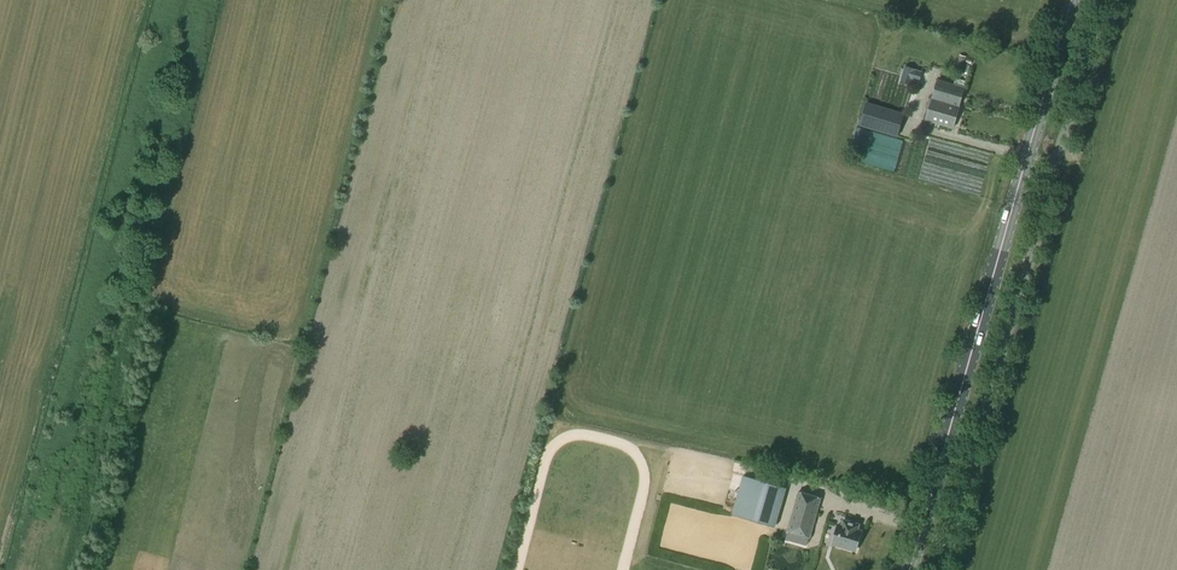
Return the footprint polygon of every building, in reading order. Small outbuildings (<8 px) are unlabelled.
[(966,57),(959,55),(956,68),(962,70),(966,57)] [(953,128),(959,107),(958,106),(964,88),(938,80),(926,120),(953,128)] [(897,137),(904,113),(867,102),(860,126),(897,137)] [(787,488),(743,476),(732,515),(775,527),(787,488)] [(809,537),(820,498),(798,492),(787,531),(809,537)] [(853,529),(855,524),(847,522),(845,527),(838,525),(832,544),(855,550),(861,532),(853,529)]
